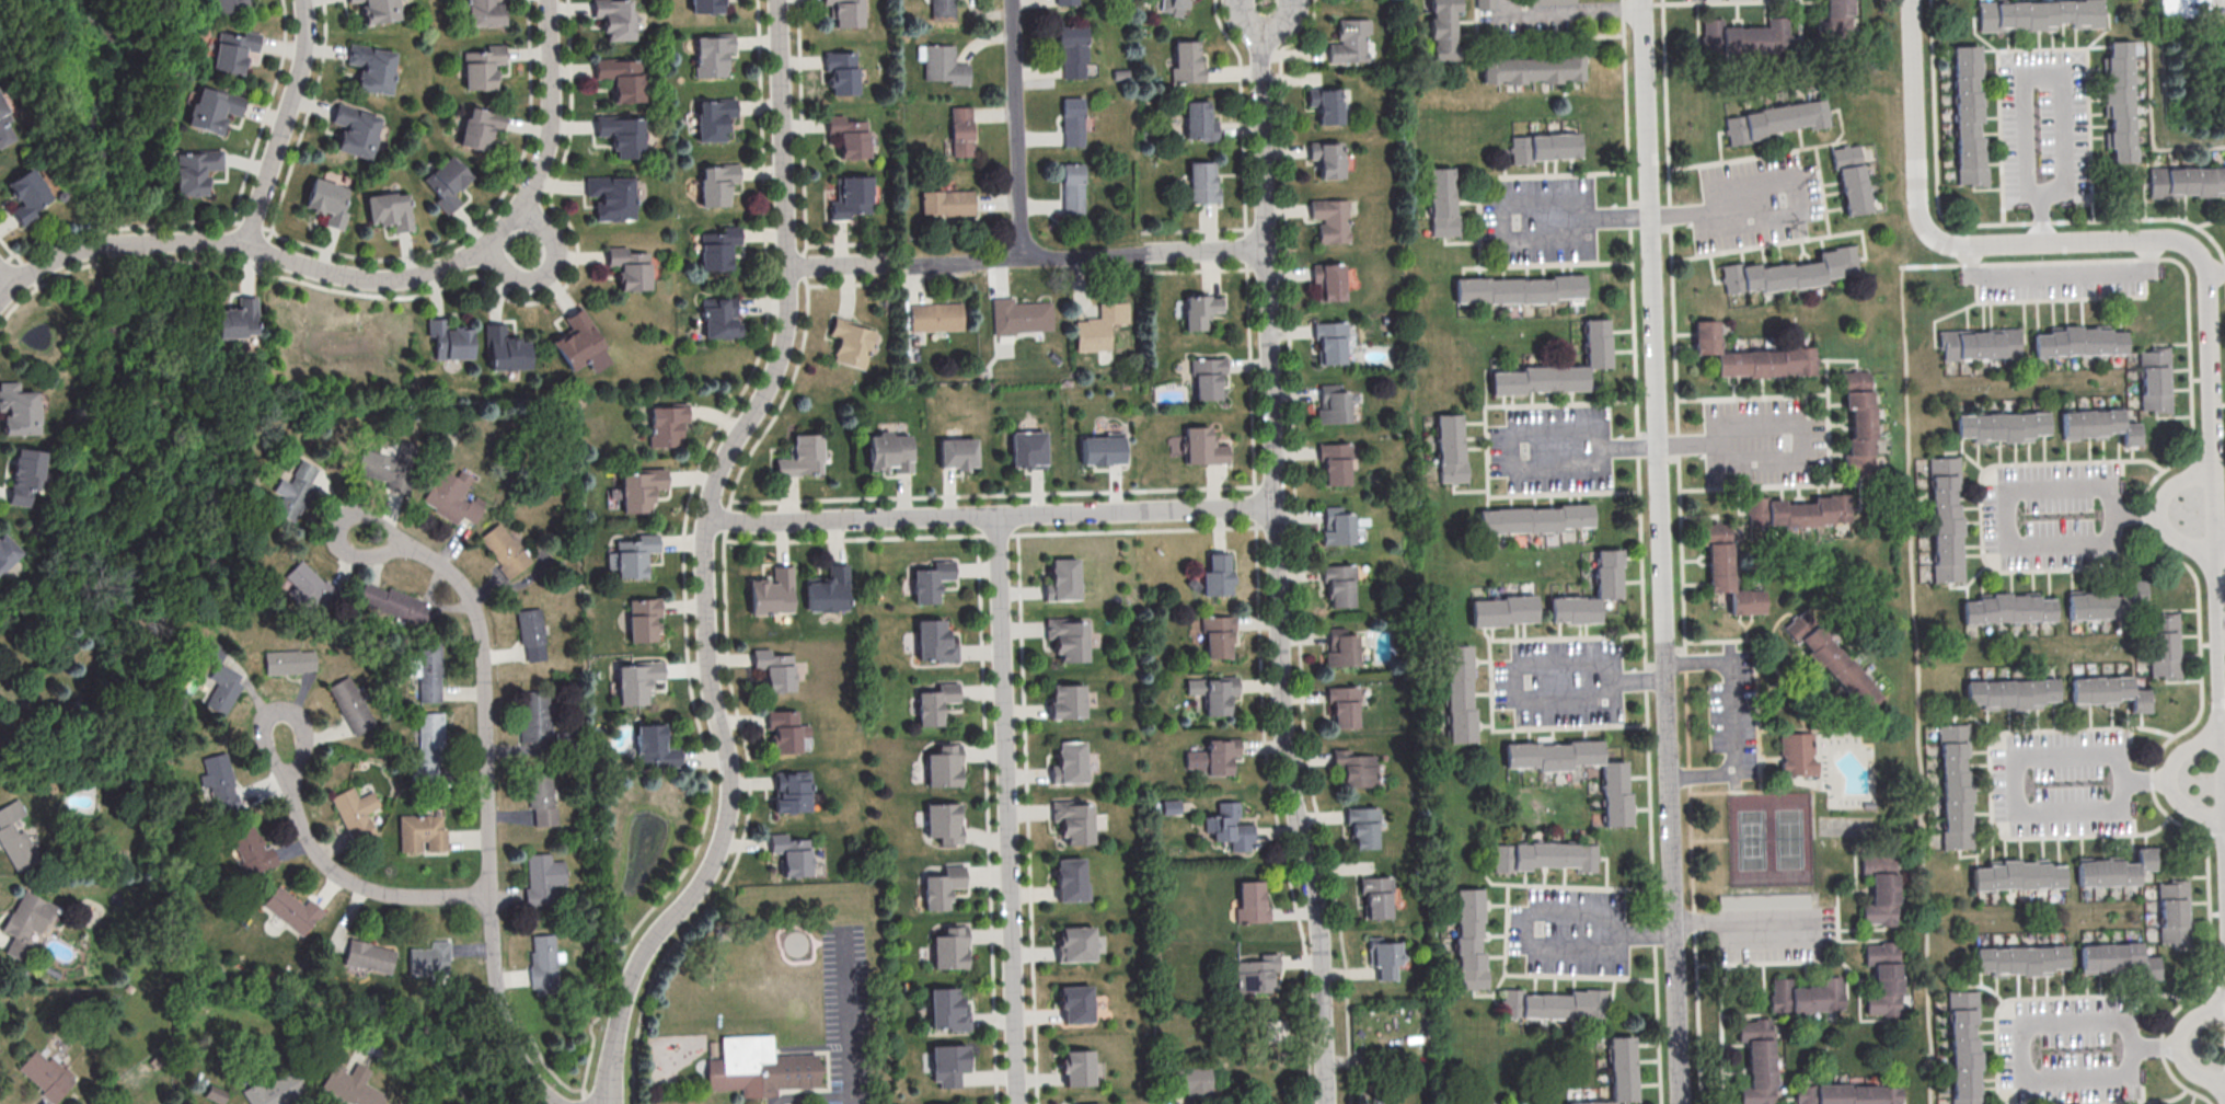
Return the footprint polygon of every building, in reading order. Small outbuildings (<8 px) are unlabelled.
[(245,0),(213,0),(217,14),(246,5),(245,0)] [(365,4),(364,0),(397,0),(400,19),(364,25),(360,4),(365,4)] [(505,25),(504,1),(500,1),(500,0),(466,0),(468,26),(505,25)] [(592,19),(591,0),(610,0),(627,0),(627,12),(631,12),(632,39),(604,41),(604,32),(600,32),(600,19),(592,19)] [(690,13),(690,0),(723,0),(723,1),(719,1),(719,12),(690,13)] [(822,5),(822,0),(861,0),(862,27),(833,27),(833,19),(830,19),(829,5),(822,5)] [(931,15),(931,0),(956,0),(956,15),(931,15)] [(1454,60),(1455,11),(1459,11),(1459,0),(1430,0),(1430,39),(1432,39),(1432,60),(1454,60)] [(1476,9),(1476,0),(1494,0),(1495,9),(1476,9)] [(1816,16),(1816,36),(1850,35),(1849,0),(1825,0),(1825,16),(1816,16)] [(1978,32),(2009,31),(2009,27),(2024,27),(2024,31),(2055,30),(2054,24),(2068,23),(2068,25),(2070,25),(2071,30),(2102,28),(2101,0),(2066,0),(1995,2),(1995,1),(1976,1),(1978,32)] [(1701,53),(1788,54),(1789,17),(1767,17),(1767,27),(1723,26),(1723,18),(1702,18),(1701,53)] [(1370,18),(1338,19),(1338,43),(1327,43),(1328,62),(1365,62),(1365,34),(1370,34),(1370,18)] [(1061,27),(1085,27),(1086,77),(1062,77),(1061,27)] [(218,31),(211,68),(241,73),(242,66),(245,66),(247,56),(244,55),(245,49),(257,53),(261,34),(243,30),(242,35),(218,31)] [(694,43),(711,42),(711,35),(733,35),(734,54),(725,54),(726,67),(722,67),(723,78),(693,79),(692,60),(694,60),(694,43)] [(2129,41),(2133,162),(2111,163),(2110,148),(2103,148),(2103,131),(2109,131),(2109,118),(2102,118),(2100,57),(2107,57),(2107,42),(2129,41)] [(349,43),(382,48),(382,49),(395,51),(392,70),(394,70),(390,94),(356,89),(359,69),(364,70),(364,66),(347,62),(349,43)] [(1174,43),(1198,43),(1199,67),(1203,67),(1204,83),(1172,83),(1172,69),(1174,69),(1174,43)] [(1978,45),(1950,46),(1955,185),(1968,185),(1968,187),(1986,187),(1985,168),(1981,168),(1981,151),(1979,151),(1979,138),(1974,138),(1974,123),(1980,123),(1979,91),(1976,91),(1976,78),(1979,78),(1978,45)] [(505,46),(486,46),(486,51),(462,53),(463,90),(493,89),(493,80),(496,80),(496,70),(493,70),(493,66),(505,65),(505,46)] [(924,46),(954,46),(954,65),(969,65),(969,87),(948,85),(948,81),(923,81),(924,46)] [(823,54),(854,53),(854,68),(855,68),(856,95),(829,95),(829,88),(826,88),(826,77),(829,77),(829,71),(825,71),(823,54)] [(1482,57),(1482,82),(1583,81),(1583,56),(1482,57)] [(596,60),(616,59),(616,61),(641,61),(642,101),(614,102),(614,93),(610,93),(610,80),(596,80),(596,60)] [(200,87),(215,91),(216,88),(245,97),(240,116),(222,111),(221,116),(226,117),(220,135),(186,124),(189,115),(188,112),(192,103),(195,101),(200,87)] [(1310,89),(1340,88),(1341,125),(1316,126),(1315,106),(1311,106),(1310,89)] [(0,97),(0,147),(14,140),(6,123),(11,121),(0,97)] [(1062,99),(1083,97),(1084,147),(1063,147),(1063,133),(1062,133),(1062,99)] [(1725,117),(1743,115),(1742,112),(1825,97),(1830,126),(1809,129),(1808,125),(1764,131),(1765,138),(1729,145),(1725,117)] [(696,106),(713,105),(713,99),(735,99),(736,117),(728,117),(728,130),(725,130),(725,141),(695,142),(695,124),(698,124),(696,106)] [(337,102),(369,112),(368,113),(381,117),(376,135),(378,136),(370,160),(335,149),(342,129),(345,130),(346,127),(331,122),(337,102)] [(1184,102),(1207,102),(1207,122),(1217,120),(1217,141),(1200,141),(1200,139),(1185,139),(1184,102)] [(506,114),(492,110),(491,113),(469,107),(466,118),(464,117),(458,146),(484,152),(486,143),(487,143),(491,130),(500,133),(506,114)] [(949,108),(971,107),(972,157),(952,157),(949,108)] [(826,116),(843,116),(843,122),(866,122),(867,159),(839,160),(838,135),(827,136),(826,116)] [(596,117),(616,117),(616,119),(641,118),(642,159),(614,159),(614,150),(610,151),(610,137),(596,137),(596,117)] [(1511,136),(1545,135),(1545,134),(1578,131),(1579,157),(1533,159),(1533,163),(1512,164),(1511,136)] [(1310,143),(1340,142),(1341,180),(1315,181),(1315,161),(1310,161),(1310,143)] [(1831,148),(1859,142),(1870,211),(1847,215),(1838,169),(1834,170),(1831,148)] [(176,153),(189,152),(189,150),(222,149),(223,169),(205,170),(205,175),(208,174),(209,185),(207,185),(207,194),(176,195),(175,166),(177,166),(176,153)] [(447,214),(461,201),(454,194),(472,177),(451,154),(423,180),(439,197),(434,201),(447,214)] [(1188,163),(1212,163),(1212,188),(1218,187),(1219,204),(1186,204),(1185,189),(1188,189),(1188,163)] [(700,172),(716,171),(716,164),(738,164),(739,183),(731,183),(731,196),(728,196),(728,207),(699,208),(699,189),(701,189),(700,172)] [(1062,165),(1083,165),(1083,215),(1062,215),(1062,165)] [(1427,168),(1452,166),(1455,214),(1459,214),(1459,235),(1432,235),(1427,168)] [(11,210),(20,224),(35,216),(32,210),(51,199),(32,167),(5,182),(18,205),(11,210)] [(2148,198),(2179,197),(2179,195),(2193,194),(2193,197),(2224,196),(2224,191),(2224,167),(2147,169),(2148,198)] [(870,175),(840,176),(841,201),(830,201),(830,219),(849,219),(849,213),(871,212),(870,175)] [(585,177),(607,177),(607,180),(631,179),(631,195),(634,195),(635,220),(595,222),(593,203),(600,203),(599,197),(586,197),(585,177)] [(348,212),(344,211),(350,186),(313,178),(306,208),(329,213),(326,225),(344,229),(348,212)] [(413,230),(408,191),(367,196),(370,225),(394,222),(395,232),(413,230)] [(920,193),(972,191),(973,216),(942,217),(942,215),(921,215),(920,193)] [(1309,202),(1346,200),(1348,243),(1317,244),(1316,225),(1322,223),(1322,219),(1310,219),(1309,202)] [(701,234),(717,234),(717,228),(739,227),(740,245),(731,246),(733,258),(728,258),(729,269),(700,271),(699,253),(701,253),(701,234)] [(1859,272),(1855,244),(1818,250),(1820,259),(1758,268),(1758,262),(1721,267),(1725,293),(1761,287),(1761,292),(1825,283),(1824,278),(1859,272)] [(606,249),(625,249),(625,254),(647,253),(648,291),(618,291),(618,283),(615,283),(615,273),(619,273),(619,267),(607,267),(606,249)] [(1311,265),(1341,264),(1342,301),(1317,302),(1316,283),(1312,283),(1311,265)] [(1455,279),(1456,304),(1553,301),(1553,298),(1584,297),(1584,275),(1455,279)] [(1223,295),(1185,296),(1185,330),(1203,329),(1203,321),(1210,321),(1210,313),(1224,313),(1223,295)] [(218,337),(258,336),(257,296),(238,297),(239,308),(217,309),(218,337)] [(703,338),(738,337),(737,296),(702,298),(703,338)] [(992,300),(1013,299),(1013,304),(1051,302),(1052,331),(1014,333),(1015,335),(994,336),(992,300)] [(909,306),(961,303),(962,331),(910,333),(909,306)] [(1074,320),(1099,319),(1098,304),(1128,303),(1129,323),(1108,324),(1109,352),(1075,353),(1074,320)] [(570,371),(586,361),(592,372),(612,361),(581,308),(565,317),(571,329),(552,340),(570,371)] [(863,369),(874,329),(834,317),(829,334),(839,337),(832,360),(863,369)] [(435,359),(473,358),(472,327),(445,328),(445,318),(428,318),(428,337),(434,336),(435,359)] [(1521,368),(1554,367),(1554,368),(1584,367),(1583,320),(1607,320),(1610,368),(1586,369),(1586,390),(1522,393),(1522,395),(1490,396),(1489,373),(1521,372),(1521,368)] [(1695,354),(1716,353),(1717,376),(1816,373),(1816,348),(1718,350),(1718,320),(1694,321),(1695,354)] [(530,368),(529,338),(505,339),(505,323),(485,323),(485,348),(489,348),(490,370),(530,368)] [(1313,324),(1342,323),(1345,359),(1318,360),(1318,341),(1313,342),(1313,324)] [(2032,358),(2124,354),(2123,333),(2108,333),(2108,330),(2094,330),(2094,329),(2078,329),(2078,326),(2048,327),(2049,332),(2047,332),(2047,335),(2031,335),(2032,358)] [(1937,331),(1971,330),(1971,333),(1985,332),(1985,330),(2018,329),(2019,358),(1941,361),(1941,349),(1938,349),(1937,331)] [(2138,350),(2141,411),(2152,411),(2152,414),(2170,413),(2168,347),(2149,347),(2149,350),(2138,350)] [(1195,401),(1219,401),(1218,376),(1223,375),(1223,359),(1190,360),(1190,376),(1194,375),(1195,401)] [(1870,370),(1842,371),(1843,409),(1850,409),(1851,438),(1845,438),(1847,477),(1874,476),(1870,370)] [(37,391),(19,391),(19,381),(0,381),(0,412),(3,412),(3,435),(38,434),(37,391)] [(1318,386),(1337,384),(1337,393),(1347,392),(1349,423),(1317,425),(1317,410),(1319,409),(1318,386)] [(682,421),(688,421),(688,404),(650,405),(650,446),(682,446),(682,421)] [(2061,441),(2060,412),(2121,410),(2121,424),(2136,423),(2137,447),(2119,447),(2119,433),(2105,434),(2106,437),(2075,438),(2075,441),(2061,441)] [(1437,414),(1461,413),(1463,461),(1467,461),(1467,482),(1440,482),(1437,414)] [(2047,413),(1955,416),(1955,438),(1970,437),(1971,441),(1984,440),(1984,442),(1999,441),(1999,444),(2030,442),(2030,438),(2031,438),(2031,436),(2047,435),(2047,413)] [(1185,464),(1229,463),(1228,444),(1212,445),(1211,426),(1184,427),(1185,464)] [(868,435),(869,471),(891,471),(891,472),(911,472),(911,435),(891,435),(891,431),(877,431),(877,435),(868,435)] [(1045,431),(1011,432),(1011,468),(1046,467),(1045,431)] [(1123,464),(1123,431),(1105,432),(1106,436),(1081,437),(1082,464),(1123,464)] [(776,475),(821,474),(821,434),(793,434),(793,458),(776,458),(776,475)] [(939,439),(939,467),(955,467),(955,469),(977,468),(976,438),(939,439)] [(1316,446),(1347,445),(1348,482),(1323,483),(1322,463),(1317,463),(1316,446)] [(8,504),(28,507),(30,490),(39,490),(43,451),(14,448),(8,504)] [(409,494),(417,463),(363,448),(357,473),(388,481),(386,488),(409,494)] [(1958,457),(1928,458),(1933,579),(1958,578),(1957,551),(1958,551),(1958,536),(1960,536),(1960,517),(1952,517),(1951,491),(1959,490),(1958,457)] [(283,495),(275,511),(296,522),(315,485),(310,483),(318,467),(302,459),(290,482),(281,477),(274,491),(283,495)] [(619,475),(633,474),(633,470),(665,469),(666,490),(655,490),(655,503),(648,503),(648,513),(620,514),(619,475)] [(423,502),(441,471),(454,479),(459,470),(473,479),(461,499),(468,503),(470,499),(484,508),(474,525),(460,517),(454,525),(434,513),(436,509),(423,502)] [(1851,522),(1850,495),(1813,497),(1813,502),(1784,504),(1783,497),(1747,499),(1748,527),(1851,522)] [(1479,508),(1479,533),(1592,529),(1591,505),(1479,508)] [(1323,507),(1341,506),(1341,515),(1351,514),(1352,545),(1322,547),(1321,532),(1324,531),(1323,507)] [(1709,591),(1730,591),(1731,613),(1763,613),(1763,590),(1732,590),(1731,523),(1702,523),(1702,541),(1708,541),(1709,591)] [(498,524),(520,551),(521,549),(532,562),(508,580),(498,568),(502,566),(480,539),(498,524)] [(1,531),(0,532),(0,571),(20,552),(1,531)] [(614,542),(629,541),(629,537),(660,536),(661,555),(650,556),(652,570),(644,570),(644,579),(615,580),(614,542)] [(1620,549),(1595,549),(1597,598),(1622,597),(1620,549)] [(1202,571),(1203,595),(1231,595),(1231,553),(1208,553),(1208,571),(1202,571)] [(287,591),(309,615),(334,591),(303,558),(284,575),(294,585),(287,591)] [(1049,560),(1076,560),(1077,601),(1042,602),(1042,583),(1049,583),(1048,568),(1049,568),(1049,560)] [(931,561),(953,561),(954,583),(938,584),(938,596),(935,596),(935,606),(911,607),(910,572),(932,571),(931,561)] [(803,578),(805,614),(845,612),(845,598),(849,598),(848,564),(827,565),(828,582),(823,582),(822,577),(803,578)] [(747,580),(749,617),(791,614),(789,600),(793,599),(792,566),(771,567),(772,584),(768,584),(768,579),(747,580)] [(1321,571),(1351,570),(1352,607),(1326,608),(1326,588),(1321,588),(1321,571)] [(358,601),(425,628),(434,606),(389,587),(387,591),(365,582),(358,601)] [(2067,593),(2068,622),(2129,620),(2129,607),(2144,606),(2143,582),(2124,583),(2125,597),(2111,597),(2111,594),(2082,595),(2080,591),(2067,593)] [(1961,624),(2053,621),(2052,599),(2037,600),(2037,597),(2024,597),(2024,596),(2008,596),(2007,594),(1978,595),(1978,599),(1975,599),(1975,602),(1960,602),(1961,624)] [(1536,623),(1536,596),(1471,598),(1472,625),(1536,623)] [(1551,623),(1600,622),(1599,596),(1550,597),(1551,623)] [(628,599),(630,642),(658,641),(657,619),(660,618),(659,598),(628,599)] [(1880,697),(1829,634),(1830,633),(1808,606),(1785,626),(1806,652),(1809,649),(1861,713),(1880,697)] [(516,612),(540,608),(545,644),(543,644),(545,659),(527,663),(524,646),(521,646),(516,612)] [(2147,617),(2149,677),(2160,676),(2160,680),(2179,679),(2177,613),(2158,613),(2159,617),(2147,617)] [(1204,658),(1232,657),(1231,630),(1235,630),(1234,615),(1203,616),(1204,658)] [(1044,620),(1065,619),(1065,623),(1084,622),(1084,663),(1058,664),(1057,655),(1051,655),(1051,640),(1045,640),(1044,620)] [(934,664),(956,664),(956,643),(947,643),(947,629),(942,629),(941,621),(915,622),(916,662),(934,660),(934,664)] [(1326,630),(1345,629),(1346,636),(1356,636),(1357,667),(1326,668),(1325,654),(1327,653),(1326,630)] [(419,676),(419,702),(441,702),(441,642),(417,642),(417,658),(409,658),(409,676),(419,676)] [(1448,742),(1476,742),(1475,708),(1472,708),(1470,645),(1445,645),(1448,742)] [(316,672),(315,649),(265,651),(266,674),(316,672)] [(751,651),(769,649),(770,656),(792,655),(793,693),(764,694),(763,669),(752,670),(751,651)] [(208,678),(217,683),(205,704),(224,715),(245,677),(217,662),(208,678)] [(615,668),(630,667),(630,663),(661,662),(662,682),(652,682),(652,695),(645,695),(645,705),(616,706),(615,668)] [(353,736),(375,725),(351,675),(329,686),(353,736)] [(1205,715),(1229,714),(1228,695),(1238,695),(1237,677),(1186,679),(1186,694),(1204,693),(1205,715)] [(2071,709),(2070,679),(2130,677),(2131,690),(2146,690),(2146,713),(2129,714),(2128,700),(2114,700),(2114,704),(2084,705),(2085,708),(2071,709)] [(1963,682),(2055,679),(2056,701),(2041,702),(2041,705),(2027,705),(2027,710),(2009,711),(2009,708),(1996,709),(1996,711),(1982,712),(1982,708),(1980,708),(1980,704),(1964,704),(1963,682)] [(935,685),(957,685),(958,705),(942,705),(943,717),(939,717),(939,727),(915,728),(914,693),(936,692),(935,685)] [(1082,686),(1083,721),(1047,722),(1047,702),(1049,702),(1049,686),(1082,686)] [(1358,686),(1327,687),(1327,701),(1333,701),(1333,728),(1358,727),(1358,686)] [(521,742),(551,743),(552,691),(522,690),(521,742)] [(760,711),(777,711),(777,716),(799,715),(802,754),(772,755),(771,731),(761,731),(760,711)] [(418,714),(442,713),(443,748),(447,748),(447,763),(436,764),(436,781),(411,781),(411,763),(416,763),(416,749),(418,748),(418,714)] [(1967,724),(1937,725),(1942,850),(1971,849),(1970,818),(1968,818),(1967,804),(1970,804),(1969,784),(1964,785),(1964,771),(1961,771),(1961,757),(1968,757),(1967,724)] [(636,764),(650,764),(650,769),(679,768),(679,748),(662,749),(662,726),(635,727),(636,764)] [(1781,733),(1782,775),(1817,774),(1817,760),(1813,760),(1813,732),(1781,733)] [(1185,751),(1186,768),(1196,768),(1196,774),(1231,774),(1231,755),(1239,755),(1239,739),(1207,739),(1207,751),(1185,751)] [(1505,743),(1505,767),(1537,766),(1537,771),(1571,770),(1571,764),(1602,764),(1602,741),(1505,743)] [(1056,744),(1083,743),(1084,784),(1049,785),(1048,766),(1054,766),(1054,752),(1056,751),(1056,744)] [(924,755),(925,787),(957,786),(957,772),(960,772),(959,745),(936,746),(936,755),(924,755)] [(1351,748),(1332,749),(1333,764),(1343,764),(1343,787),(1376,786),(1376,754),(1351,755),(1351,748)] [(202,757),(206,774),(199,775),(202,787),(209,786),(212,800),(217,799),(220,814),(240,810),(227,752),(202,757)] [(1604,826),(1630,826),(1628,761),(1602,761),(1604,826)] [(527,774),(551,772),(553,807),(556,807),(557,826),(534,827),(533,809),(529,809),(527,774)] [(773,774),(808,772),(809,795),(807,795),(807,813),(772,814),(772,801),(776,801),(776,793),(774,793),(773,774)] [(367,812),(379,807),(373,791),(358,797),(354,787),(332,795),(352,846),(376,836),(367,812)] [(16,872),(42,858),(31,836),(30,837),(20,818),(27,815),(19,798),(0,808),(0,841),(16,872)] [(1162,800),(1163,814),(1180,813),(1179,799),(1162,800)] [(1238,801),(1217,801),(1217,817),(1204,817),(1204,832),(1212,832),(1212,841),(1230,840),(1230,851),(1249,851),(1249,843),(1253,843),(1253,823),(1238,824),(1238,801)] [(1049,803),(1072,802),(1072,806),(1090,806),(1091,846),(1064,847),(1063,838),(1058,838),(1058,823),(1050,823),(1049,803)] [(925,839),(924,806),(956,805),(956,819),(959,819),(960,847),(937,847),(937,838),(925,839)] [(1352,849),(1378,848),(1377,807),(1346,807),(1346,821),(1352,821),(1352,849)] [(397,817),(399,853),(420,852),(420,842),(426,842),(426,852),(446,852),(446,830),(441,830),(441,816),(397,817)] [(254,822),(229,833),(247,876),(278,863),(271,845),(265,848),(254,822)] [(770,835),(786,835),(787,840),(809,839),(810,877),(782,878),(781,854),(770,854),(770,835)] [(1597,844),(1494,842),(1494,871),(1530,872),(1530,866),(1576,867),(1576,872),(1597,872),(1597,844)] [(2076,859),(2077,888),(2137,886),(2137,873),(2153,872),(2152,849),(2134,849),(2134,863),(2121,864),(2121,860),(2090,861),(2090,859),(2076,859)] [(527,856),(551,854),(551,862),(565,861),(566,885),(553,886),(553,888),(556,888),(557,905),(526,907),(523,889),(529,889),(527,856)] [(1897,924),(1896,854),(1862,855),(1862,874),(1871,874),(1872,903),(1863,903),(1863,925),(1897,924)] [(1054,861),(1081,860),(1082,879),(1087,879),(1088,901),(1057,904),(1056,887),(1053,887),(1052,869),(1054,869),(1054,861)] [(1970,893),(2062,889),(2061,867),(2045,867),(2045,864),(2032,865),(2032,863),(2017,864),(2017,861),(1986,862),(1986,866),(1985,866),(1985,870),(1970,871),(1970,893)] [(942,866),(964,866),(964,888),(948,889),(949,901),(946,901),(946,911),(922,912),(921,877),(942,876),(942,866)] [(1366,919),(1392,918),(1391,877),(1360,877),(1360,891),(1366,891),(1366,919)] [(2156,884),(2158,944),(2169,943),(2169,946),(2188,946),(2186,879),(2167,881),(2168,884),(2156,884)] [(1269,921),(1269,905),(1264,905),(1263,880),(1237,881),(1238,922),(1269,921)] [(308,898),(303,905),(277,885),(262,905),(302,936),(323,910),(308,898)] [(1456,888),(1459,989),(1487,988),(1486,952),(1483,952),(1481,888),(1456,888)] [(56,905),(22,889),(3,931),(12,935),(5,952),(23,961),(28,949),(35,952),(39,943),(28,938),(31,930),(42,935),(56,905)] [(1810,893),(1719,893),(1719,908),(1810,907),(1810,893)] [(931,938),(932,970),(964,969),(962,955),(967,955),(966,928),(942,929),(943,938),(931,938)] [(1059,930),(1092,929),(1093,963),(1057,964),(1056,939),(1060,938),(1059,930)] [(532,936),(555,934),(560,993),(537,996),(537,989),(531,989),(529,966),(531,966),(530,953),(533,953),(532,936)] [(1396,980),(1395,963),(1401,963),(1400,942),(1382,942),(1382,937),(1368,937),(1369,965),(1378,965),(1378,980),(1396,980)] [(343,963),(390,974),(395,950),(349,939),(343,963)] [(407,950),(429,948),(429,942),(449,942),(449,959),(447,959),(447,975),(408,976),(407,950)] [(1865,942),(1865,964),(1875,964),(1875,994),(1866,994),(1866,1014),(1900,1014),(1900,942),(1865,942)] [(2079,976),(2079,946),(2140,944),(2140,957),(2155,957),(2156,980),(2138,981),(2137,967),(2124,967),(2124,971),(2094,973),(2094,975),(2079,976)] [(1972,951),(2064,947),(2065,969),(2050,969),(2050,974),(2036,974),(2036,978),(2018,978),(2017,976),(2005,976),(2005,979),(1991,979),(1990,975),(1988,975),(1988,971),(1973,973),(1972,951)] [(1272,992),(1272,972),(1278,971),(1278,953),(1260,954),(1260,960),(1235,961),(1236,993),(1272,992)] [(1770,978),(1772,1012),(1843,1010),(1842,976),(1822,976),(1822,986),(1790,987),(1790,977),(1770,978)] [(1057,988),(1090,987),(1092,1024),(1063,1025),(1062,1010),(1058,1010),(1057,988)] [(1503,1017),(1605,1019),(1606,990),(1570,989),(1570,994),(1523,993),(1524,989),(1503,988),(1503,1017)] [(947,1033),(970,1032),(969,1012),(960,1012),(960,998),(955,998),(955,990),(929,990),(930,1031),(947,1030),(947,1033)] [(1946,992),(1947,1012),(1949,1012),(1953,1099),(1950,1099),(1950,1103),(1981,1103),(1981,1084),(1974,1084),(1974,1069),(1980,1069),(1979,1037),(1976,1037),(1975,1024),(1978,1024),(1976,991),(1946,992)] [(1740,1087),(1740,1103),(1774,1103),(1772,1019),(1738,1020),(1738,1042),(1748,1042),(1749,1087),(1740,1087)] [(1264,1021),(1265,1036),(1270,1036),(1271,1043),(1285,1043),(1284,1020),(1264,1021)] [(708,1089),(707,1056),(722,1056),(720,1035),(772,1034),(773,1055),(817,1054),(821,1069),(818,1085),(775,1086),(775,1094),(740,1095),(740,1088),(708,1089)] [(1634,1035),(1610,1036),(1612,1101),(1636,1100),(1634,1035)] [(710,1040),(717,1039),(718,1054),(711,1055),(710,1040)] [(930,1048),(966,1046),(967,1072),(959,1072),(960,1089),(938,1089),(938,1082),(931,1082),(930,1048)] [(77,1080),(52,1057),(48,1061),(36,1049),(18,1069),(55,1103),(77,1080)] [(1062,1053),(1091,1051),(1092,1089),(1064,1089),(1063,1073),(1059,1073),(1059,1061),(1062,1060),(1062,1053)] [(319,1089),(347,1103),(353,1103),(380,1103),(384,1095),(364,1084),(370,1071),(356,1063),(349,1076),(343,1072),(344,1069),(333,1063),(319,1089)] [(1212,1092),(1211,1067),(1173,1068),(1174,1093),(1212,1092)] [(251,1103),(289,1103),(305,1094),(294,1077),(286,1082),(279,1069),(243,1092),(251,1103)] [(205,1096),(222,1103),(228,1091),(210,1084),(205,1096)] [(1797,1086),(1797,1103),(1900,1103),(1900,1084),(1797,1086)]
